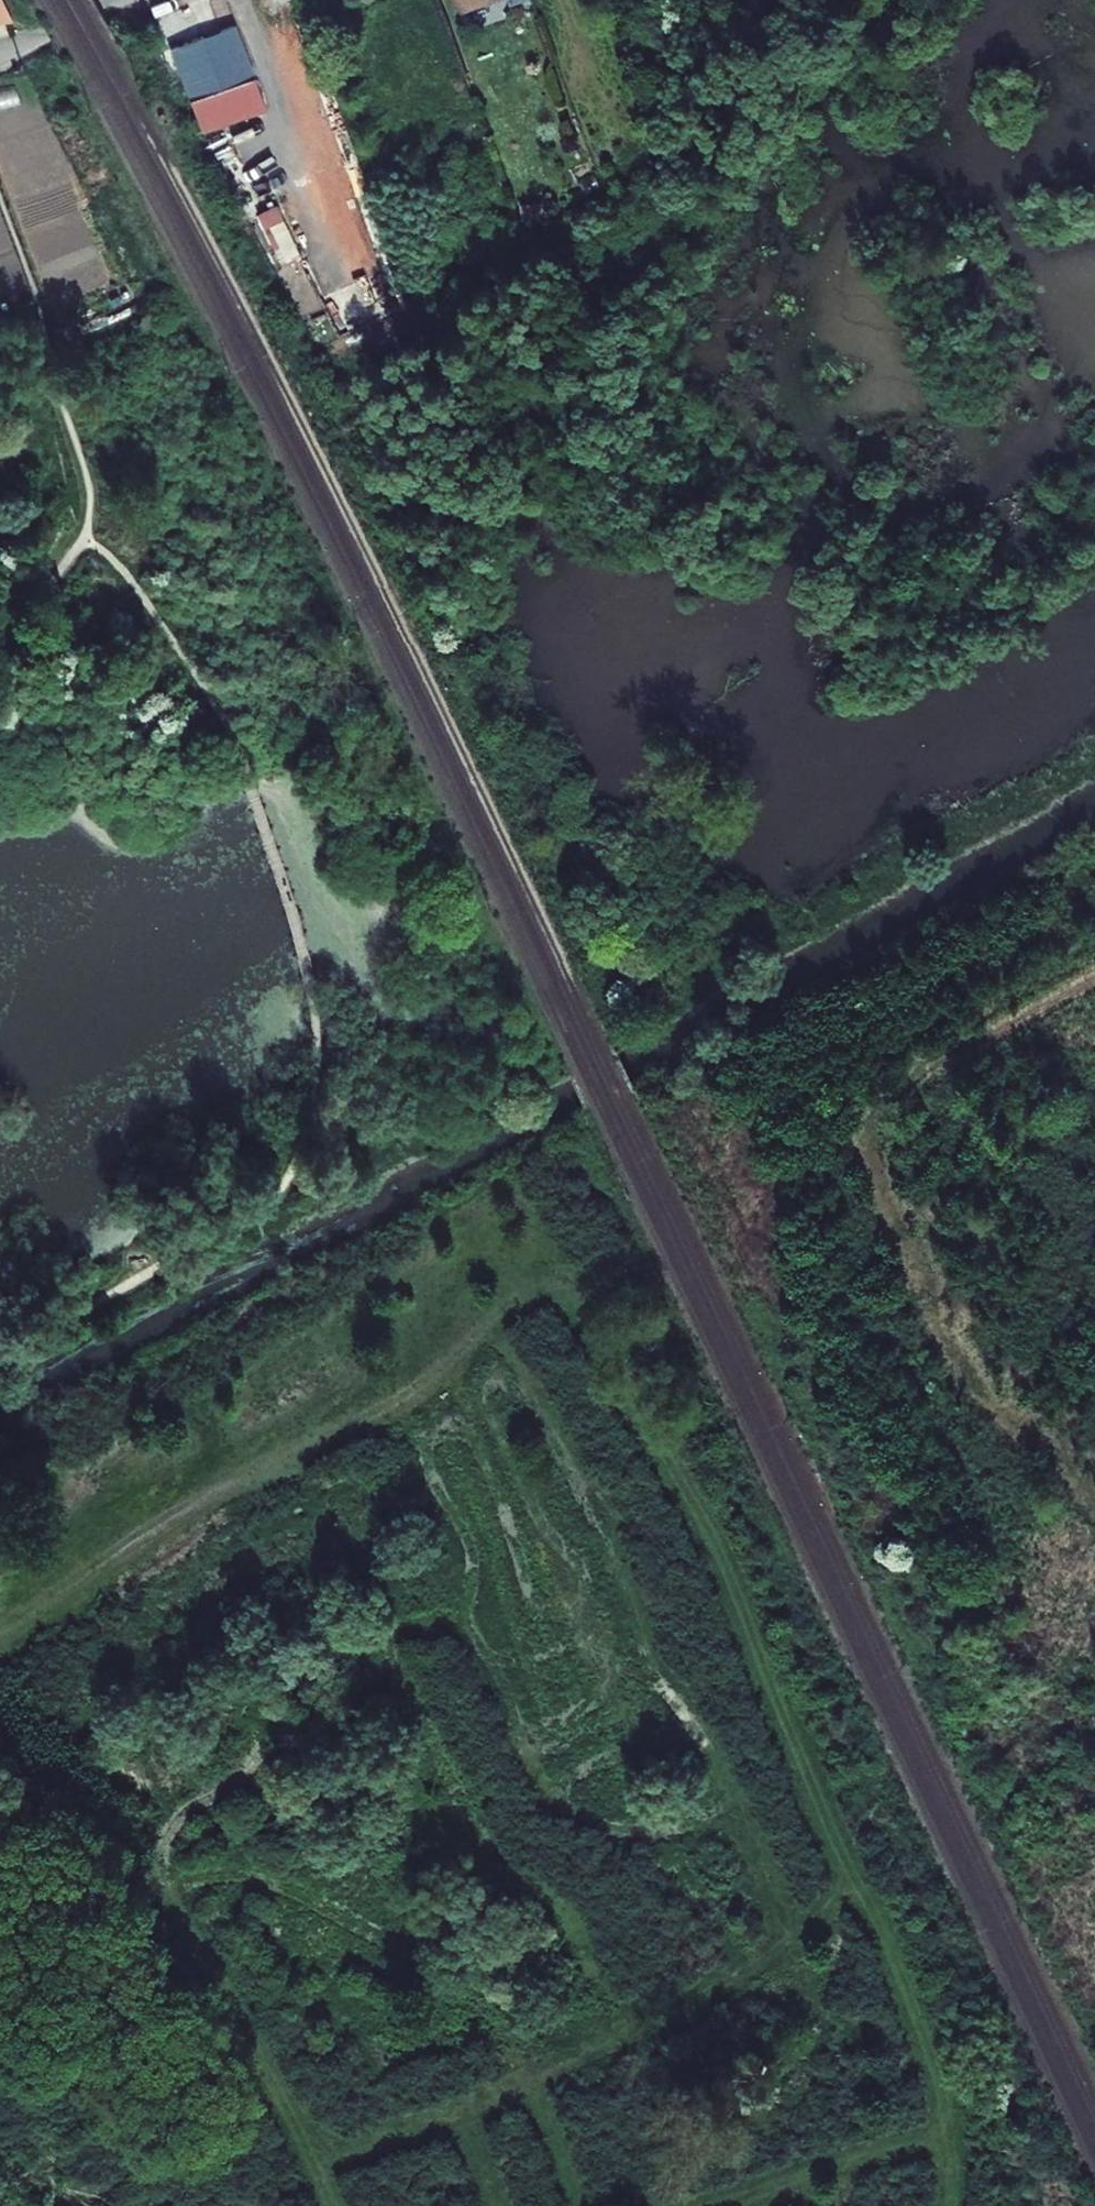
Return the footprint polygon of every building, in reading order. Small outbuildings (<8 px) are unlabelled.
[(13,21),(2,0),(0,0),(0,24),(13,21)] [(463,15),(505,0),(458,0),(463,15)] [(509,10),(535,2),(535,0),(508,0),(509,10)] [(240,30),(172,51),(189,101),(205,133),(266,114),(240,30)]
